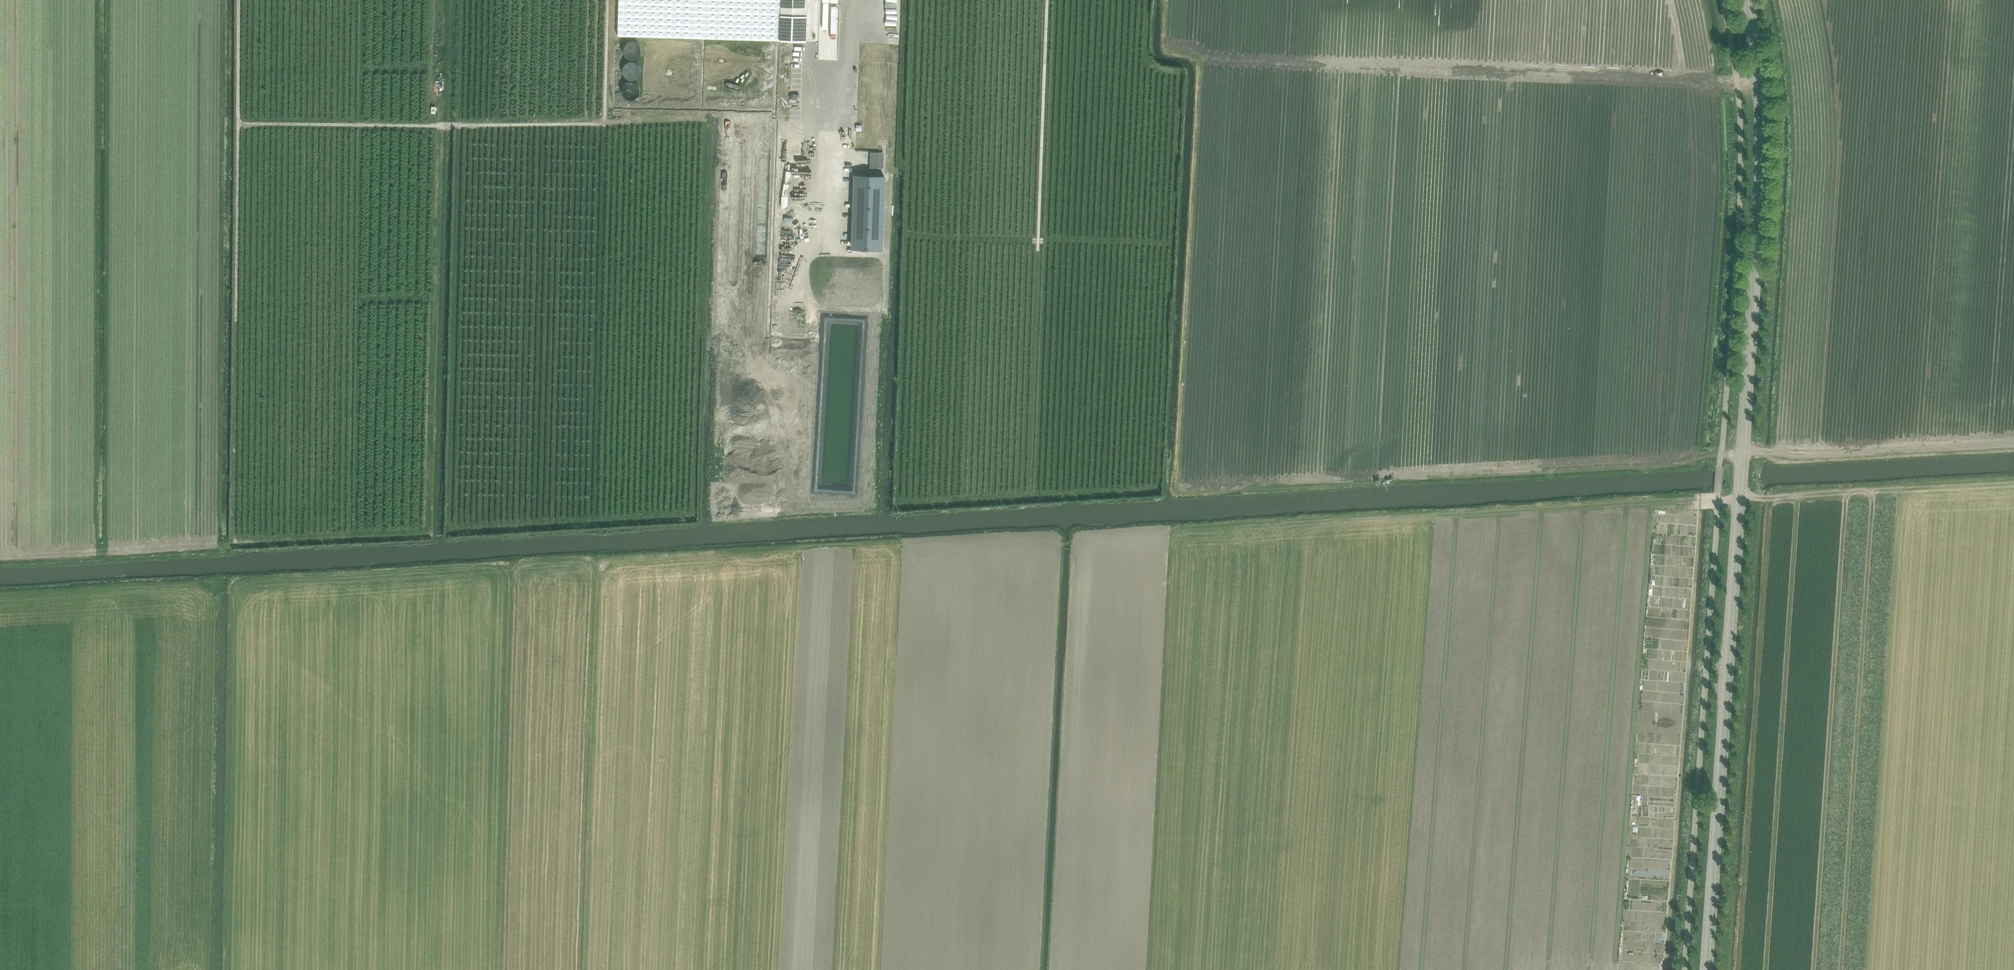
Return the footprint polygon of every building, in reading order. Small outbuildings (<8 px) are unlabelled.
[(618,35),(780,40),(781,0),(619,0),(618,35)] [(806,0),(781,0),(780,40),(805,41),(806,0)] [(783,153),(775,154),(775,174),(783,174),(783,153)] [(855,175),(853,249),(860,249),(869,249),(882,250),(884,176),(871,175),(862,175),(855,175)]
